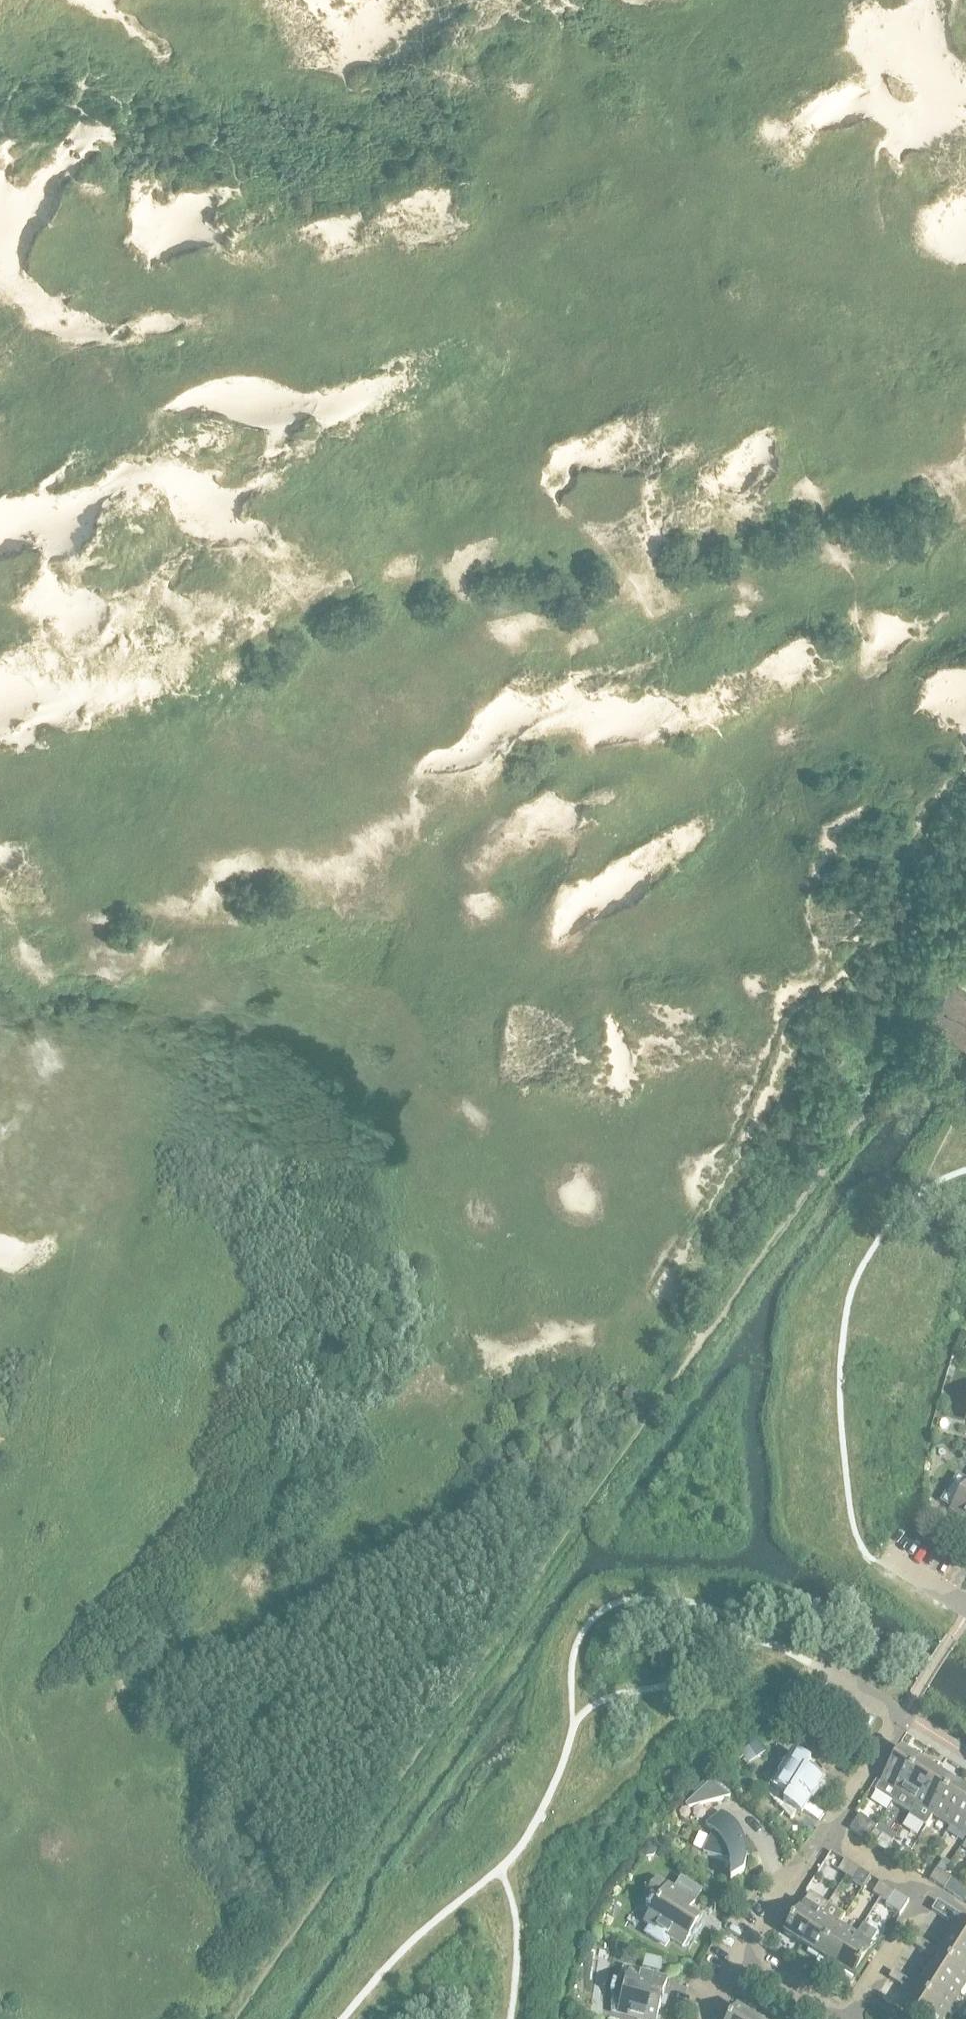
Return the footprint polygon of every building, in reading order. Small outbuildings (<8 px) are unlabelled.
[(950,1510),(965,1520),(965,1485),(950,1510)] [(900,1749),(880,1782),(873,1792),(892,1803),(921,1757),(909,1750),(907,1753),(900,1749)] [(796,1813),(801,1816),(802,1816),(803,1815),(819,1795),(817,1794),(829,1784),(802,1754),(799,1757),(792,1753),(778,1775),(763,1789),(790,1819),(796,1813)] [(892,1803),(909,1814),(936,1772),(930,1768),(932,1765),(921,1757),(892,1803)] [(925,1826),(932,1815),(955,1779),(943,1772),(941,1775),(936,1772),(909,1814),(908,1816),(925,1826)] [(965,1800),(965,1791),(965,1790),(965,1788),(965,1786),(955,1779),(932,1815),(949,1826),(965,1800)] [(709,1782),(683,1805),(686,1808),(728,1796),(709,1782)] [(965,1837),(965,1800),(949,1826),(965,1837)] [(723,1814),(720,1812),(705,1825),(712,1831),(702,1852),(707,1854),(721,1861),(729,1864),(730,1868),(730,1871),(730,1874),(730,1877),(730,1881),(730,1882),(743,1871),(744,1868),(745,1864),(745,1861),(746,1857),(746,1853),(746,1849),(745,1845),(744,1841),(743,1838),(741,1834),(740,1831),(737,1827),(735,1824),(733,1821),(730,1819),(727,1816),(723,1814)] [(868,1841),(875,1830),(877,1826),(859,1815),(849,1829),(868,1841)] [(868,1841),(885,1852),(892,1841),(882,1834),(875,1830),(868,1841)] [(657,1850),(648,1843),(641,1852),(647,1856),(653,1856),(657,1850)] [(902,1847),(895,1858),(909,1867),(916,1856),(902,1847)] [(838,1871),(845,1876),(852,1865),(845,1860),(838,1871)] [(853,1881),(860,1870),(852,1865),(845,1876),(853,1881)] [(929,1880),(944,1889),(951,1878),(936,1869),(929,1880)] [(870,1876),(863,1872),(858,1881),(865,1885),(870,1876)] [(694,1903),(657,1879),(647,1895),(658,1902),(646,1922),(683,1945),(698,1921),(687,1914),(694,1903)] [(872,1893),(879,1898),(887,1887),(879,1882),(872,1893)] [(887,1887),(879,1898),(875,1904),(883,1909),(894,1892),(887,1887)] [(801,1945),(822,1912),(828,1904),(809,1892),(783,1934),(801,1945)] [(908,1901),(894,1892),(887,1903),(885,1906),(899,1915),(908,1901)] [(948,1939),(965,1950),(965,1924),(961,1921),(963,1917),(937,1901),(931,1910),(948,1921),(949,1920),(957,1925),(948,1939)] [(801,1945),(818,1956),(839,1923),(845,1915),(828,1904),(822,1912),(801,1945)] [(818,1956),(836,1967),(856,1934),(839,1923),(818,1956)] [(862,1925),(856,1934),(836,1967),(854,1978),(875,1946),(870,1943),(876,1933),(862,1925)] [(910,1943),(923,1952),(927,1944),(914,1936),(910,1943)] [(935,1960),(937,1956),(965,1974),(965,1950),(948,1939),(940,1952),(927,1944),(923,1952),(935,1960)] [(926,1973),(959,1994),(965,1983),(965,1974),(937,1956),(935,1960),(926,1973)] [(639,1968),(656,1973),(659,1961),(642,1957),(639,1968)] [(613,1983),(610,1993),(613,1994),(613,2009),(651,2018),(657,2018),(667,1982),(623,1971),(615,1983),(613,1983)] [(888,1978),(901,1986),(905,1979),(893,1971),(888,1978)] [(901,1986),(913,1994),(916,1990),(953,2014),(955,2011),(950,2008),(959,1994),(926,1973),(918,1987),(905,1979),(901,1986)] [(953,2014),(916,1990),(913,1994),(904,2008),(921,2018),(943,2018),(946,2014),(951,2018),(953,2014)] [(729,2018),(754,2018),(736,2008),(729,2018)]
